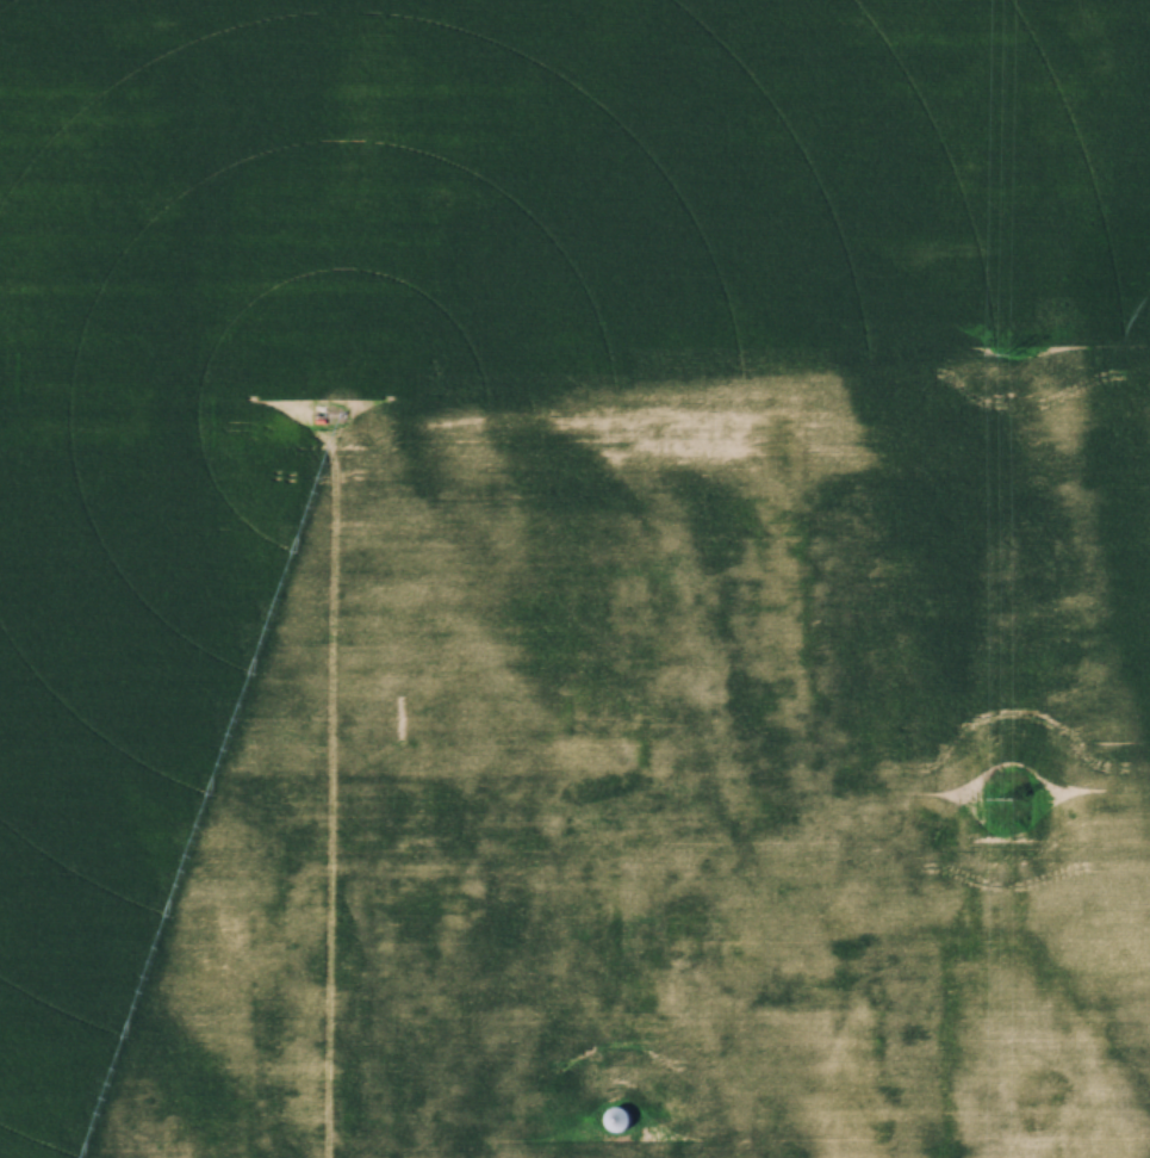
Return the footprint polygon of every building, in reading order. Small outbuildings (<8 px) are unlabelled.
[(636,995),(653,995),(653,978),(636,978),(636,995)] [(634,1120),(620,1107),(605,1124),(620,1137),(634,1120)]
